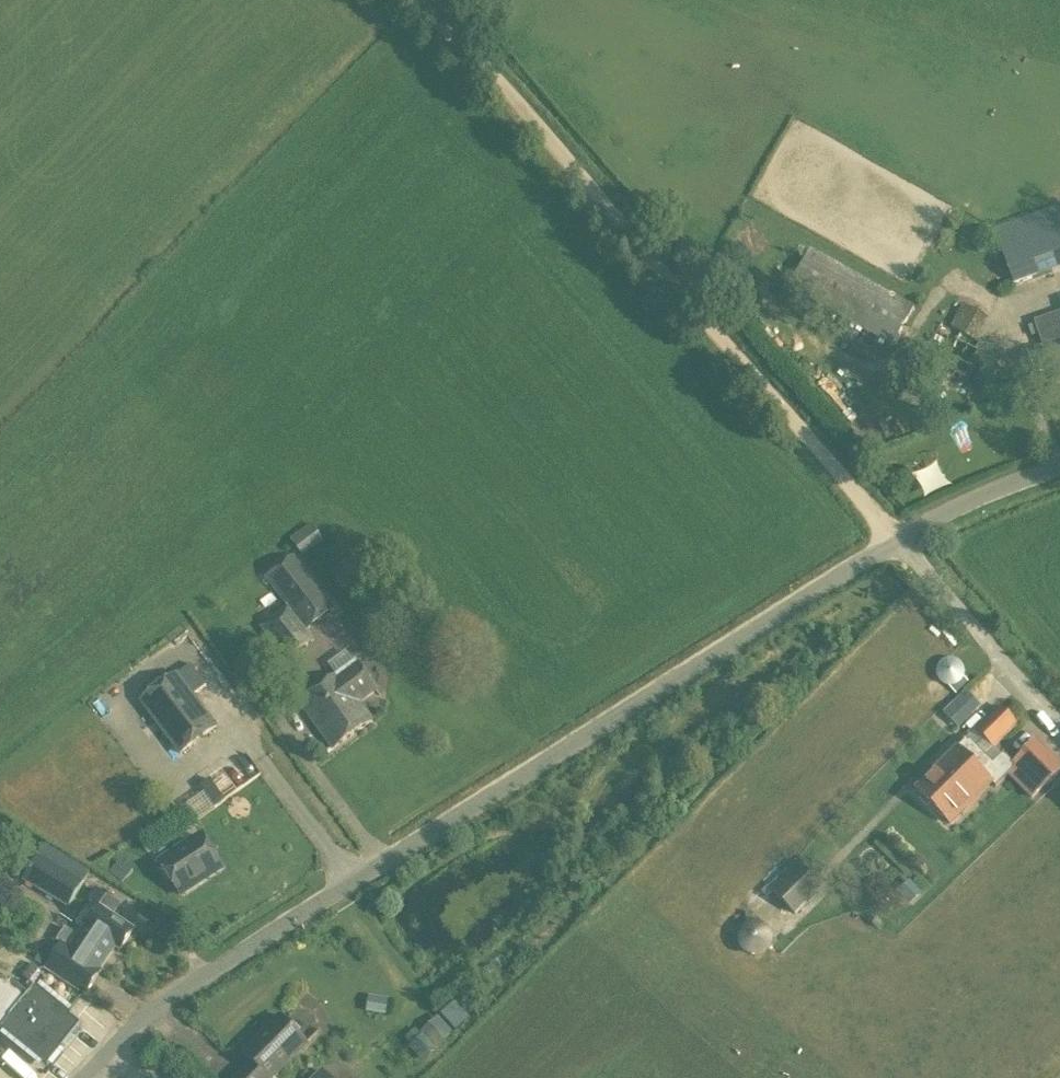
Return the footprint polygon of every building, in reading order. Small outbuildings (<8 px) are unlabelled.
[(1059,270),(1059,205),(994,228),(1014,286),(1059,270)] [(893,345),(914,308),(811,250),(790,288),(893,345)] [(951,324),(980,338),(991,317),(962,302),(951,324)] [(1034,322),(1042,346),(1027,351),(1034,372),(1059,364),(1059,313),(1034,322)] [(303,556),(323,541),(310,523),(290,539),(303,556)] [(286,661),(313,641),(305,631),(334,610),(294,557),(266,578),(287,607),(260,627),(286,661)] [(944,684),(948,686),(949,686),(950,686),(951,686),(952,686),(953,686),(954,685),(955,685),(956,685),(957,684),(958,684),(958,683),(959,683),(959,682),(960,682),(960,681),(961,681),(961,680),(962,679),(962,678),(963,678),(963,677),(964,673),(963,668),(961,665),(958,661),(955,660),(951,659),(947,659),(943,661),(940,663),(938,667),(937,671),(937,675),(938,678),(941,682),(944,684)] [(347,711),(359,702),(377,689),(356,660),(326,682),(347,711)] [(180,753),(216,727),(176,674),(141,700),(180,753)] [(956,694),(968,681),(963,677),(963,678),(962,678),(962,679),(961,680),(961,681),(960,681),(960,682),(959,682),(959,683),(958,683),(958,684),(957,684),(956,685),(955,685),(954,685),(953,686),(952,686),(951,686),(950,686),(949,686),(948,686),(956,694)] [(372,720),(359,702),(347,711),(326,682),(299,702),(333,749),(372,720)] [(966,691),(943,712),(958,728),(981,706),(966,691)] [(993,747),(1017,723),(1000,707),(976,730),(993,747)] [(935,808),(960,783),(959,782),(985,755),(967,737),(916,789),(921,795),(917,798),(927,808),(930,804),(935,808)] [(1016,757),(1043,787),(1059,771),(1059,768),(1035,740),(1016,757)] [(960,783),(935,808),(950,823),(991,782),(996,787),(1017,766),(1003,753),(993,763),(985,755),(959,782),(960,783)] [(220,865),(202,837),(184,849),(182,846),(159,862),(180,894),(194,885),(193,883),(206,874),(209,875),(216,870),(217,867),(220,865)] [(43,846),(22,881),(68,908),(89,872),(43,846)] [(795,916),(822,888),(795,861),(768,889),(795,916)] [(918,889),(909,880),(897,891),(906,901),(918,889)] [(68,948),(102,969),(110,955),(105,951),(109,944),(121,952),(136,929),(108,911),(115,901),(94,888),(67,929),(77,935),(68,948)] [(739,938),(739,941),(739,944),(740,947),(741,950),(743,953),(746,955),(749,956),(752,957),(755,958),(758,957),(761,957),(764,955),(767,953),(769,950),(771,948),(772,945),(772,941),(772,938),(771,935),(769,932),(767,929),(765,927),(762,926),(759,925),(755,924),(752,925),(749,926),(746,927),(744,929),(741,932),(740,935),(739,938)] [(102,969),(68,948),(60,943),(56,949),(47,942),(35,960),(45,967),(44,968),(85,996),(103,970),(102,969)] [(0,977),(0,1035),(4,1031),(36,1056),(50,1067),(80,1029),(70,1021),(71,1020),(67,1016),(34,991),(28,999),(0,977)] [(19,990),(24,983),(19,979),(14,986),(19,990)] [(389,999),(369,995),(366,1011),(387,1015),(389,999)] [(458,996),(439,1014),(454,1031),(469,1017),(458,1004),(462,1000),(458,996)] [(454,1034),(437,1016),(419,1033),(415,1028),(405,1038),(411,1045),(409,1047),(423,1063),(454,1034)] [(307,1044),(280,1017),(243,1054),(252,1064),(238,1077),(272,1077),(307,1044)]
